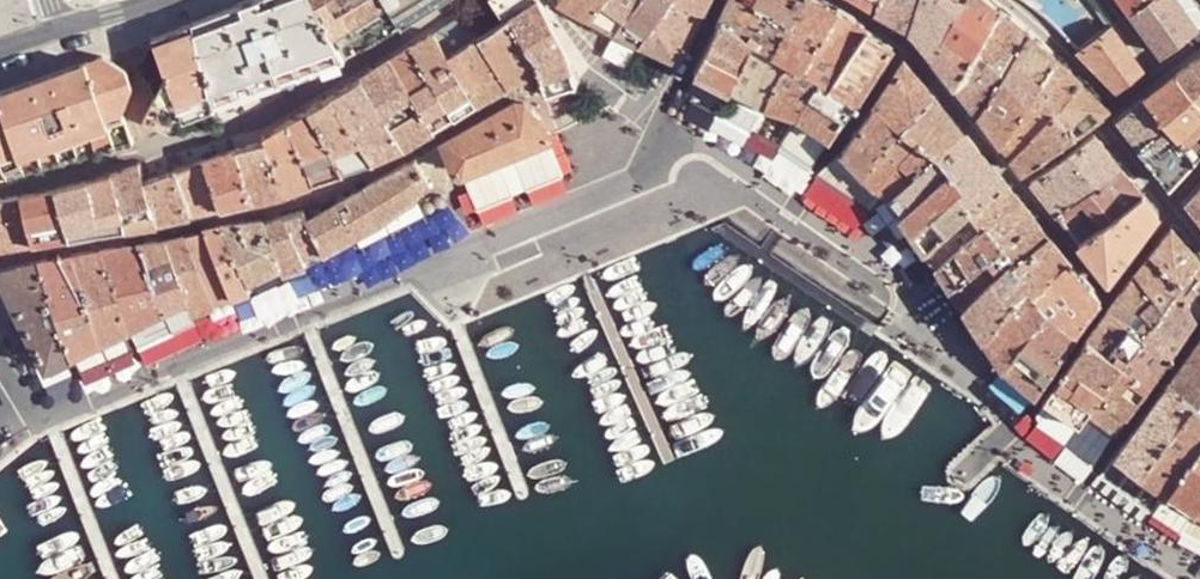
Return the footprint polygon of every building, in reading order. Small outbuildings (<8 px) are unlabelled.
[(193,21),(215,108),(337,64),(346,58),(314,0),(248,0),(193,21)] [(346,58),(359,33),(380,20),(402,23),(386,0),(314,0),(346,58)] [(402,23),(439,0),(386,0),(402,23)] [(505,19),(492,0),(483,0),(463,13),(478,36),(505,19)] [(505,19),(510,15),(539,64),(545,89),(562,84),(579,80),(566,48),(542,0),(492,0),(505,19)] [(591,16),(603,0),(560,0),(574,7),(591,16)] [(616,28),(636,0),(603,0),(591,16),(603,22),(616,28)] [(640,40),(666,0),(636,0),(616,28),(628,34),(640,40)] [(640,40),(659,48),(679,57),(708,0),(666,0),(640,40)] [(769,11),(751,0),(730,0),(695,69),(713,78),(731,88),(769,11)] [(802,0),(751,0),(769,11),(788,22),(802,0)] [(819,0),(802,0),(788,22),(799,29),(821,42),(840,12),(823,3),(819,0)] [(879,0),(863,0),(876,8),(879,0)] [(917,0),(879,0),(876,8),(892,18),(908,28),(917,0)] [(963,0),(917,0),(908,28),(919,42),(931,55),(963,0)] [(999,8),(989,0),(963,0),(931,55),(942,69),(954,84),(999,8)] [(1131,13),(1149,0),(1121,0),(1131,13)] [(1179,0),(1149,0),(1131,13),(1146,34),(1161,54),(1198,26),(1179,0)] [(977,112),(1028,32),(999,8),(954,84),(965,98),(977,112)] [(799,29),(788,22),(769,11),(731,88),(748,97),(765,106),(799,29)] [(867,29),(840,12),(821,42),(804,69),(818,77),(830,85),(867,29)] [(507,83),(478,36),(463,13),(435,32),(477,101),(507,83)] [(523,74),(539,64),(510,15),(505,19),(478,36),(507,83),(523,74)] [(144,120),(173,133),(218,122),(215,108),(193,21),(153,37),(166,73),(144,120)] [(1110,23),(1077,48),(1117,87),(1143,68),(1110,23)] [(804,69),(821,42),(799,29),(765,106),(781,111),(797,116),(818,77),(804,69)] [(894,45),(867,29),(830,85),(856,101),(894,45)] [(465,108),(477,101),(435,32),(412,45),(454,115),(465,108)] [(999,142),(1056,58),(1028,32),(977,112),(988,127),(999,142)] [(444,121),(454,115),(412,45),(390,57),(434,127),(444,121)] [(5,175),(134,142),(123,112),(133,86),(126,68),(103,55),(0,91),(0,163),(5,175)] [(1175,73),(1199,104),(1199,55),(1175,73)] [(419,136),(434,127),(390,57),(361,78),(404,145),(419,136)] [(873,104),(901,125),(932,92),(904,58),(873,104)] [(1005,149),(1010,156),(1054,111),(1056,112),(1082,83),(1056,58),(999,142),(1005,149)] [(1144,94),(1196,156),(1199,152),(1199,104),(1175,73),(1144,94)] [(856,101),(830,85),(818,77),(797,116),(814,127),(830,138),(856,101)] [(389,152),(404,145),(361,78),(331,96),(374,159),(389,152)] [(1056,112),(1076,134),(1110,110),(1082,83),(1056,112)] [(901,125),(937,152),(962,129),(947,111),(932,92),(901,125)] [(1196,156),(1144,94),(1115,118),(1169,185),(1183,170),(1196,156)] [(358,165),(374,159),(331,96),(308,109),(342,171),(358,165)] [(462,171),(496,157),(528,144),(546,137),(547,135),(549,129),(524,101),(514,101),(445,141),(457,169),(459,170),(462,171)] [(853,163),(864,175),(901,125),(873,104),(842,151),(853,163)] [(328,176),(342,171),(308,109),(286,121),(314,181),(328,176)] [(1024,172),(1076,134),(1056,112),(1054,111),(1010,156),(1017,164),(1024,172)] [(298,187),(314,181),(286,121),(263,135),(265,141),(282,193),(298,187)] [(888,197),(937,152),(901,125),(864,175),(875,186),(881,192),(888,197)] [(973,207),(1005,180),(984,155),(962,129),(937,152),(949,168),(900,214),(912,230),(958,190),(973,207)] [(1058,216),(1121,165),(1108,150),(1094,134),(1030,181),(1058,216)] [(268,196),(282,193),(265,141),(237,148),(254,199),(268,196)] [(237,203),(254,199),(237,148),(204,158),(220,207),(237,203)] [(949,168),(937,152),(888,197),(894,205),(900,214),(949,168)] [(510,192),(496,157),(462,171),(459,170),(473,207),(510,192)] [(206,210),(220,207),(204,158),(176,168),(192,214),(201,212),(206,210)] [(390,172),(365,187),(383,219),(417,196),(429,178),(415,158),(390,172)] [(127,227),(159,222),(144,179),(140,164),(113,174),(127,227)] [(1068,229),(1078,242),(1143,192),(1121,165),(1058,216),(1068,229)] [(175,218),(192,214),(176,168),(144,179),(159,222),(175,218)] [(114,229),(127,227),(113,174),(87,180),(101,231),(114,229)] [(85,234),(101,231),(87,180),(55,188),(68,237),(85,234)] [(1021,199),(1005,180),(973,207),(985,222),(1000,244),(1036,218),(1021,199)] [(351,195),(336,203),(354,235),(383,219),(365,187),(351,195)] [(50,240),(68,237),(55,188),(21,194),(32,243),(50,240)] [(1186,204),(1199,221),(1199,189),(1186,204)] [(925,248),(973,207),(958,190),(912,230),(919,239),(925,248)] [(1143,192),(1078,242),(1107,278),(1133,244),(1159,211),(1143,192)] [(32,243),(21,194),(0,198),(0,249),(32,243)] [(417,196),(383,219),(390,232),(429,211),(417,196)] [(336,203),(309,219),(324,252),(339,243),(354,235),(336,203)] [(938,266),(985,222),(973,207),(925,248),(932,257),(938,266)] [(294,212),(284,214),(306,263),(317,259),(324,252),(309,219),(305,209),(294,212)] [(284,214),(265,221),(279,253),(277,254),(282,266),(284,271),(295,267),(306,263),(284,214)] [(1042,226),(1036,218),(1000,244),(1001,245),(1011,259),(1013,262),(1048,234),(1042,226)] [(264,219),(223,224),(241,271),(243,270),(248,282),(282,266),(277,254),(279,253),(265,221),(264,219)] [(383,219),(354,235),(361,247),(390,232),(383,219)] [(945,276),(952,287),(1001,245),(1000,244),(985,222),(938,266),(945,276)] [(223,224),(204,229),(232,296),(241,292),(251,289),(248,282),(243,270),(241,271),(223,224)] [(1164,305),(1180,283),(1199,258),(1172,227),(1154,249),(1136,271),(1164,305)] [(204,229),(186,233),(215,302),(223,299),(232,296),(204,229)] [(186,233),(167,238),(189,297),(187,298),(192,310),(215,302),(186,233)] [(1059,246),(1048,234),(1013,262),(1030,285),(1033,290),(1069,258),(1059,246)] [(167,238),(139,242),(162,310),(187,298),(189,297),(167,238)] [(139,242),(103,247),(131,326),(155,313),(162,310),(139,242)] [(1001,245),(952,287),(958,297),(964,306),(1011,259),(1001,245)] [(88,250),(73,253),(101,340),(106,339),(123,330),(131,326),(103,247),(88,250)] [(56,256),(38,260),(71,355),(101,340),(73,253),(56,256)] [(1085,278),(1069,258),(1033,290),(1048,309),(1077,331),(1102,298),(1085,278)] [(1186,295),(1199,279),(1199,259),(1199,258),(1180,283),(1186,295)] [(1030,285),(1013,262),(1011,259),(964,306),(975,322),(985,338),(1030,285)] [(0,270),(0,281),(44,368),(71,355),(38,260),(16,265),(0,270)] [(1122,290),(1153,320),(1164,305),(1136,271),(1129,280),(1122,290)] [(1198,318),(1199,315),(1199,279),(1186,295),(1198,318)] [(1180,342),(1198,318),(1186,295),(1180,283),(1164,305),(1153,320),(1180,342)] [(1048,309),(1033,290),(1030,285),(985,338),(995,353),(1005,368),(1048,309)] [(1123,362),(1153,320),(1122,290),(1108,306),(1097,321),(1087,336),(1123,362)] [(187,298),(162,310),(174,332),(196,322),(192,310),(187,298)] [(1021,381),(1036,395),(1059,359),(1079,333),(1077,331),(1048,309),(1005,368),(1021,381)] [(155,313),(131,326),(139,347),(167,334),(155,313)] [(1165,362),(1180,342),(1153,320),(1123,362),(1151,382),(1165,362)] [(106,339),(101,340),(110,359),(132,350),(123,330),(106,339)] [(1090,409),(1123,362),(1087,336),(1058,377),(1043,399),(1062,411),(1080,423),(1090,409)] [(1199,338),(1170,379),(1194,399),(1199,404),(1199,338)] [(101,340),(71,355),(81,371),(110,359),(101,340)] [(1117,428),(1151,382),(1123,362),(1090,409),(1100,416),(1117,428)] [(1194,399),(1170,379),(1116,452),(1129,462),(1142,472),(1167,490),(1199,440),(1199,404),(1194,399)] [(1167,490),(1182,499),(1197,509),(1199,504),(1199,440),(1167,490)]
